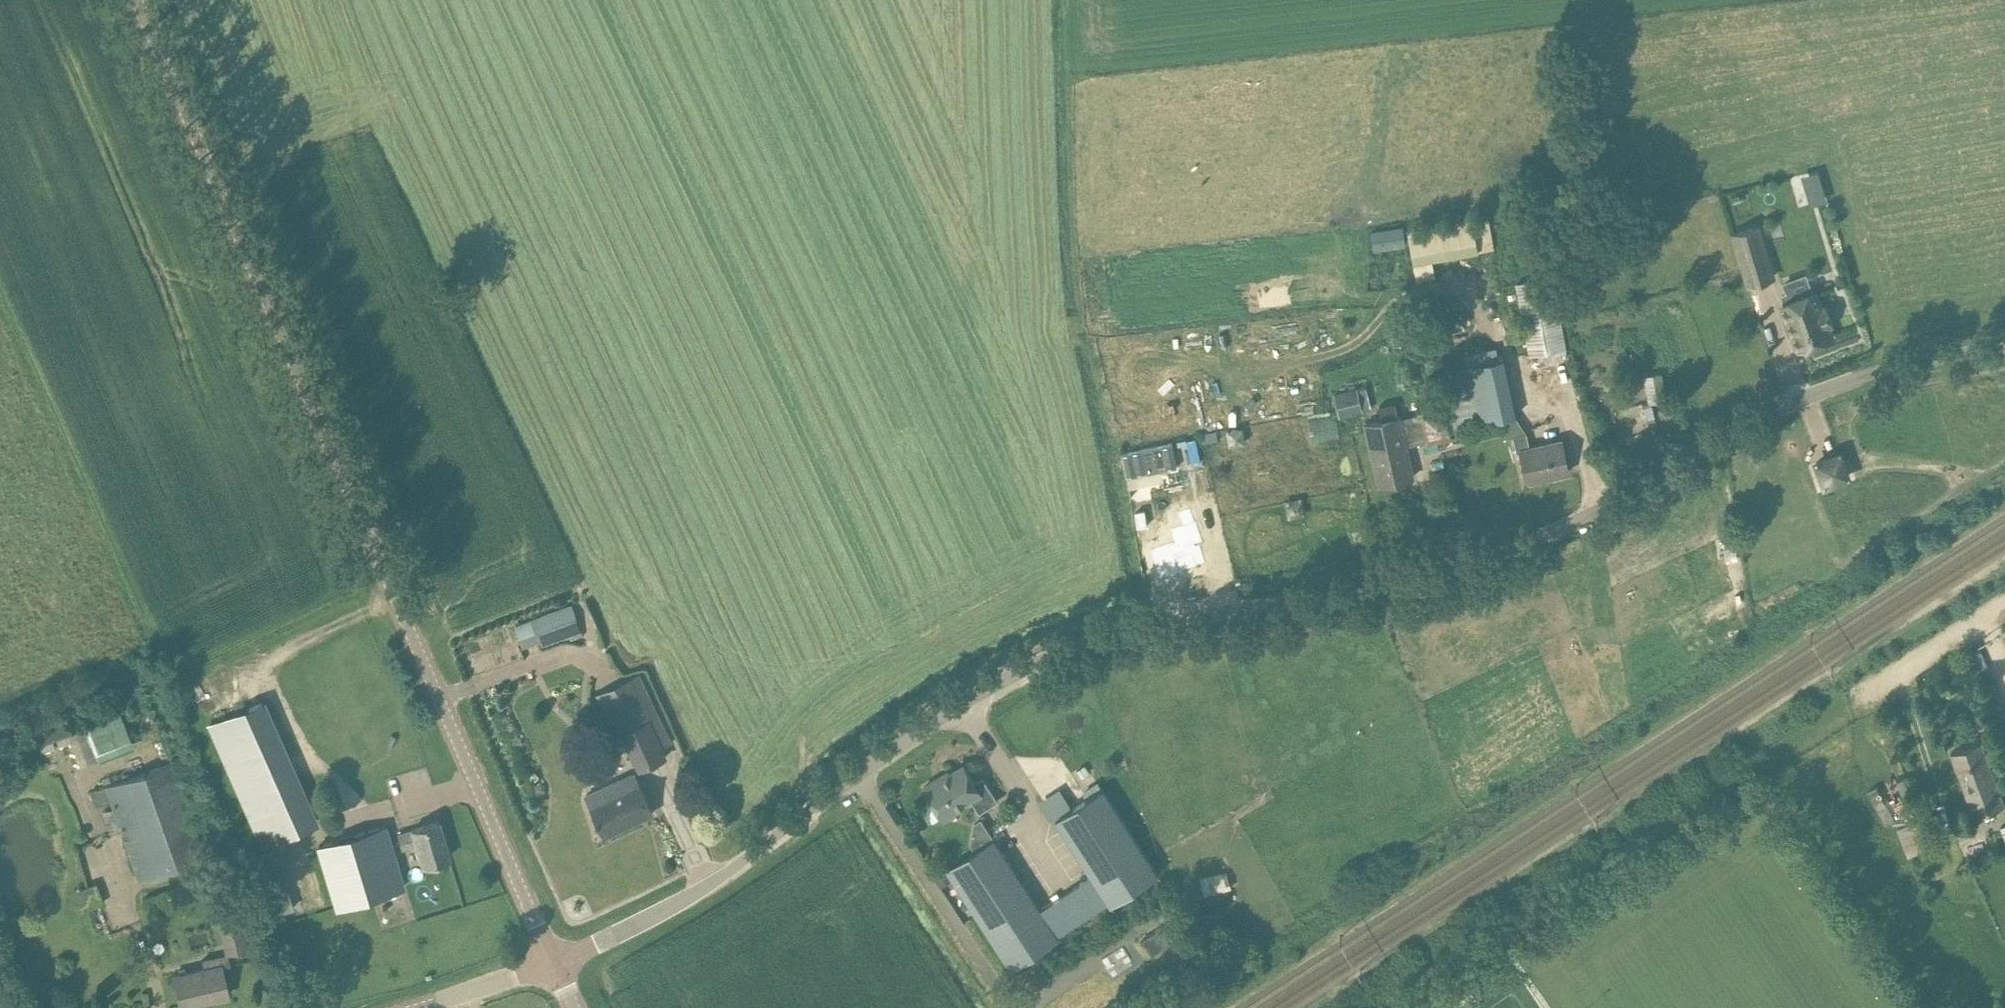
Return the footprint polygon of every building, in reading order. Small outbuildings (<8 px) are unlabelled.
[(1488,214),(1407,228),(1417,280),(1435,277),(1432,259),(1494,248),(1488,214)] [(1401,224),(1371,228),(1374,244),(1403,240),(1401,224)] [(1757,226),(1734,233),(1750,284),(1773,277),(1757,226)] [(1555,274),(1518,281),(1531,353),(1554,349),(1555,356),(1569,354),(1555,274)] [(1782,300),(1799,343),(1831,332),(1827,320),(1831,319),(1825,303),(1820,305),(1814,287),(1782,300)] [(1659,363),(1656,349),(1628,351),(1630,365),(1659,363)] [(1453,406),(1417,412),(1424,446),(1459,438),(1457,426),(1498,417),(1515,414),(1517,413),(1504,355),(1445,368),(1453,406)] [(1666,398),(1660,371),(1643,374),(1648,401),(1666,398)] [(1365,385),(1336,393),(1341,415),(1371,408),(1365,385)] [(1413,476),(1400,416),(1366,424),(1380,484),(1413,476)] [(1527,430),(1513,434),(1517,451),(1521,450),(1528,480),(1569,471),(1562,438),(1531,445),(1527,430)] [(1173,442),(1123,453),(1128,477),(1178,466),(1173,442)] [(1809,455),(1819,484),(1848,474),(1837,445),(1809,455)] [(1201,458),(1182,462),(1192,501),(1211,497),(1201,458)] [(1163,506),(1145,510),(1151,537),(1169,533),(1163,506)] [(1180,539),(1153,545),(1161,576),(1176,573),(1185,571),(1185,570),(1208,564),(1204,544),(1208,543),(1202,520),(1201,521),(1198,507),(1185,510),(1188,524),(1177,526),(1180,539)] [(575,601),(532,618),(540,639),(542,644),(569,633),(571,638),(587,631),(575,601)] [(640,673),(596,694),(616,737),(627,733),(641,766),(666,755),(652,722),(662,717),(640,673)] [(263,701),(209,725),(261,845),(315,822),(263,701)] [(68,727),(65,728),(69,738),(80,767),(98,760),(83,721),(68,727)] [(67,723),(34,737),(38,745),(39,745),(43,748),(52,744),(51,740),(57,738),(59,742),(69,738),(65,728),(68,727),(67,723)] [(1981,741),(1951,752),(1975,815),(2004,804),(1981,741)] [(172,763),(90,791),(95,806),(109,801),(111,808),(102,811),(110,834),(119,832),(136,880),(204,856),(172,763)] [(939,777),(924,787),(942,816),(971,798),(980,811),(998,800),(983,776),(975,781),(964,764),(941,779),(939,777)] [(1084,765),(1077,769),(1082,776),(1089,771),(1084,765)] [(638,781),(591,804),(605,834),(653,812),(638,781)] [(1103,788),(1056,818),(1092,874),(1111,904),(1158,873),(1103,788)] [(412,829),(397,833),(402,849),(416,845),(417,846),(422,864),(449,857),(438,821),(412,829)] [(384,826),(319,845),(337,906),(402,887),(384,826)] [(1991,852),(1984,831),(1965,838),(1972,859),(1991,852)] [(1967,862),(1955,832),(1931,843),(1916,849),(1932,892),(1947,887),(1942,872),(1967,862)] [(994,837),(947,868),(1012,968),(1059,938),(1040,908),(994,837)] [(293,907),(273,848),(247,857),(267,915),(293,907)] [(1198,875),(1204,893),(1230,885),(1224,867),(1198,875)] [(1044,905),(1040,908),(1059,938),(1111,904),(1092,874),(1088,877),(1044,905)] [(96,883),(75,890),(81,910),(103,902),(96,883)] [(240,914),(220,918),(227,951),(248,947),(240,914)] [(1161,927),(1143,939),(1152,954),(1170,942),(1161,927)] [(203,967),(173,973),(181,1006),(227,995),(220,963),(229,961),(227,953),(201,959),(203,967)]
